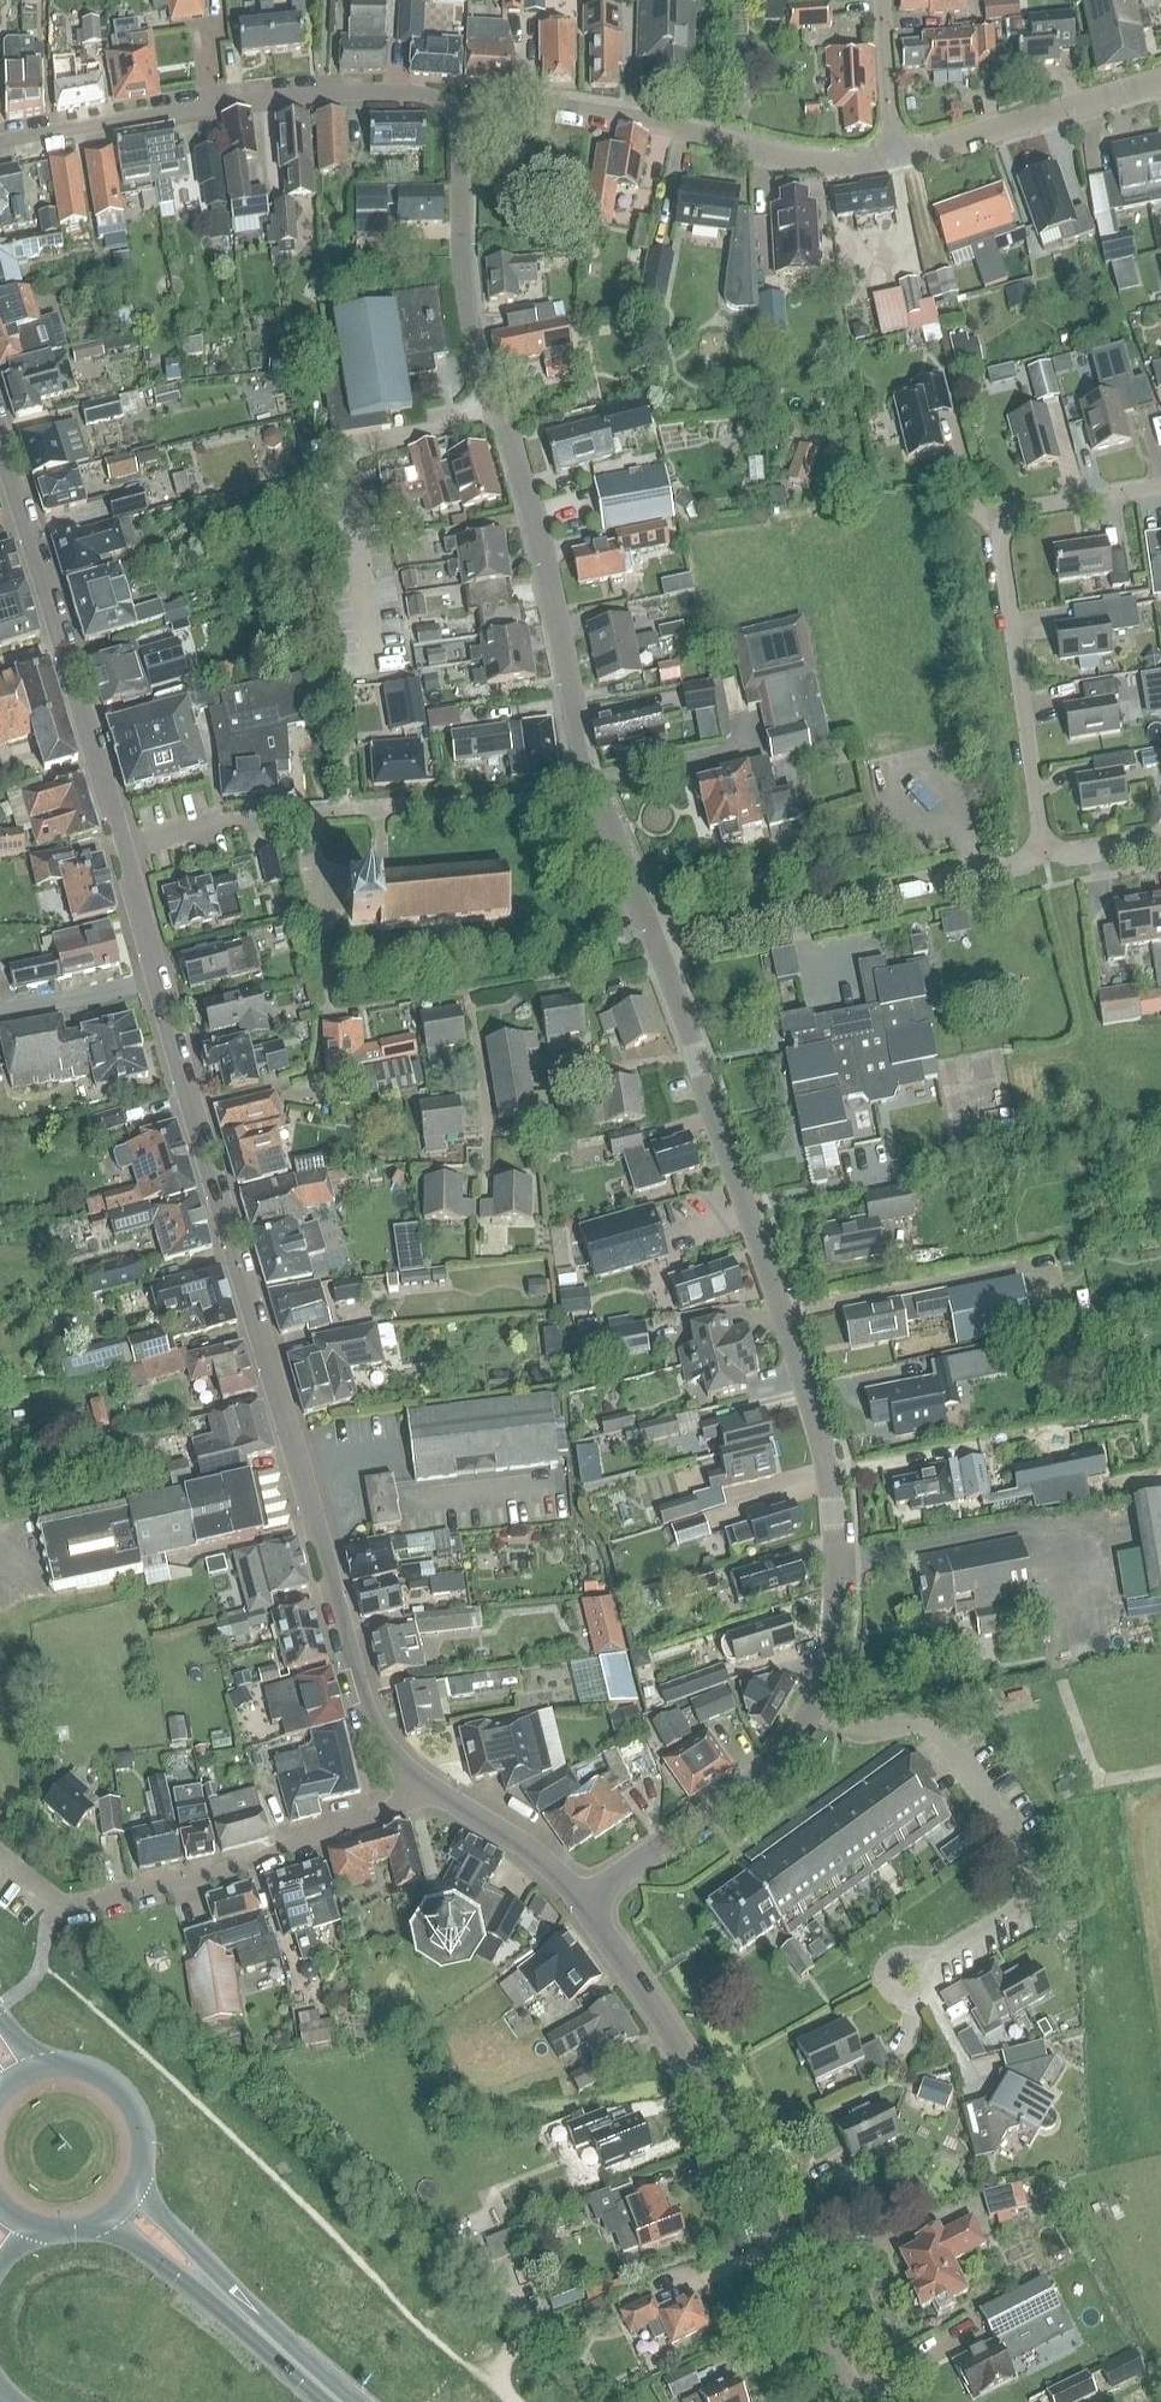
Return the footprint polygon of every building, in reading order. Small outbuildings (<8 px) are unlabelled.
[(168,23),(204,18),(202,0),(165,0),(168,23)] [(292,21),(271,23),(274,54),(302,51),(300,22),(302,22),(300,0),(290,1),(292,21)] [(500,13),(544,13),(544,0),(500,0),(500,13)] [(787,5),(787,0),(760,0),(761,23),(786,21),(786,31),(830,28),(829,2),(787,5)] [(899,12),(927,11),(928,16),(967,14),(966,0),(899,0),(899,12)] [(982,3),(984,22),(1018,19),(1017,0),(1012,0),(982,3)] [(1145,62),(1140,32),(1150,30),(1147,12),(1143,13),(1140,0),(1073,0),(1074,5),(1082,3),(1096,71),(1145,62)] [(384,2),(349,1),(349,36),(340,37),(338,74),(384,73),(386,35),(384,35),(384,2)] [(656,90),(684,91),(684,70),(691,70),(693,3),(638,2),(636,61),(657,62),(656,90)] [(274,54),(271,23),(269,4),(258,5),(260,24),(237,27),(240,57),(274,54)] [(410,43),(408,74),(459,78),(462,40),(422,37),(424,6),(400,4),(397,42),(410,43)] [(590,37),(590,87),(615,87),(615,65),(619,65),(619,8),(580,9),(580,37),(590,37)] [(1006,39),(1016,38),(1018,66),(1058,63),(1056,50),(1073,48),(1070,15),(1028,19),(1005,21),(1006,39)] [(98,19),(80,21),(82,45),(100,44),(98,19)] [(116,100),(155,94),(150,68),(153,68),(148,31),(137,32),(135,20),(111,24),(116,55),(106,56),(109,75),(112,74),(116,100)] [(901,43),(902,69),(930,67),(930,73),(977,71),(977,66),(995,65),(993,26),(970,27),(970,33),(922,36),(922,42),(901,43)] [(539,63),(543,63),(543,82),(570,82),(570,64),(574,64),(574,27),(540,27),(539,63)] [(513,43),(467,40),(464,77),(511,80),(513,43)] [(3,43),(4,66),(5,120),(22,117),(22,41),(5,41),(3,43)] [(22,117),(42,114),(42,65),(42,46),(32,46),(32,41),(22,41),(22,117)] [(872,48),(834,50),(822,50),(824,67),(828,70),(830,90),(825,92),(826,104),(830,106),(830,110),(843,109),(844,132),(869,130),(868,108),(875,108),(872,48)] [(56,111),(103,102),(101,74),(88,77),(85,53),(50,59),(56,111)] [(803,115),(819,115),(818,103),(803,104),(803,115)] [(248,113),(221,117),(228,152),(221,153),(231,222),(267,217),(263,190),(247,192),(244,166),(240,160),(255,158),(248,113)] [(343,113),(315,114),(318,172),(346,171),(343,113)] [(280,119),(275,120),(278,170),(283,170),(285,198),(312,197),(305,117),(292,118),(290,116),(282,116),(280,119)] [(424,117),(368,118),(370,155),(407,154),(407,150),(424,149),(424,117)] [(172,125),(142,130),(148,171),(152,170),(154,184),(152,185),(156,208),(173,204),(169,183),(189,179),(183,143),(176,145),(172,125)] [(121,196),(143,192),(152,190),(151,185),(152,185),(154,184),(152,170),(148,171),(142,130),(113,135),(120,176),(117,176),(121,196)] [(616,184),(638,188),(646,136),(616,131),(613,151),(598,149),(593,179),(582,177),(578,217),(573,217),(570,255),(588,256),(588,250),(597,244),(599,222),(610,223),(616,184)] [(1157,189),(1159,202),(1160,202),(1160,139),(1136,144),(1146,191),(1157,189)] [(1131,194),(1146,191),(1136,144),(1110,149),(1115,173),(1101,176),(1109,212),(1134,207),(1131,194)] [(111,148),(85,154),(98,218),(124,212),(111,148)] [(216,154),(196,157),(200,190),(221,188),(216,154)] [(75,156),(48,161),(52,186),(55,209),(40,212),(43,236),(59,233),(58,226),(86,221),(75,156)] [(52,186),(48,161),(33,164),(37,189),(52,186)] [(1054,167),(1017,180),(1037,237),(1056,230),(1061,244),(1092,233),(1083,207),(1070,212),(1054,167)] [(16,169),(16,168),(0,171),(0,231),(28,225),(16,169)] [(529,179),(504,184),(509,207),(533,202),(529,179)] [(895,213),(890,179),(858,184),(858,187),(832,191),(836,219),(852,216),(853,219),(895,213)] [(752,215),(735,213),(738,191),(681,183),(676,224),(731,232),(723,300),(724,302),(725,304),(727,306),(731,309),(734,310),(736,310),(758,309),(757,295),(752,215)] [(1000,185),(932,209),(948,256),(985,243),(988,251),(972,257),(983,289),(1006,282),(992,241),(1014,233),(1008,217),(1011,216),(1000,185)] [(441,224),(441,190),(355,190),(355,234),(385,235),(385,204),(396,204),(396,224),(441,224)] [(817,272),(817,264),(821,262),(820,253),(816,252),(813,204),(805,204),(805,194),(779,195),(780,206),(770,206),(774,275),(817,272)] [(292,202),(272,204),(276,255),(293,254),(292,244),(296,244),(292,202)] [(210,217),(205,218),(207,241),(229,239),(227,215),(223,216),(222,207),(209,209),(210,217)] [(1118,245),(1113,218),(1094,222),(1102,261),(1127,256),(1124,244),(1118,245)] [(59,233),(43,236),(8,243),(0,245),(0,289),(20,284),(16,264),(26,262),(25,259),(37,256),(36,250),(62,246),(59,233)] [(637,298),(645,299),(639,333),(658,337),(674,255),(646,249),(637,298)] [(534,258),(485,262),(488,301),(518,298),(517,284),(536,283),(534,258)] [(951,268),(923,275),(929,300),(957,293),(951,268)] [(915,278),(896,282),(907,331),(937,325),(933,306),(922,309),(915,278)] [(1026,305),(1021,286),(1003,291),(1008,310),(1026,305)] [(0,296),(0,367),(66,346),(56,315),(39,320),(28,287),(0,296)] [(448,356),(437,289),(368,300),(370,311),(333,317),(341,372),(321,375),(331,437),(390,428),(388,414),(410,410),(405,379),(434,374),(432,359),(448,356)] [(783,293),(757,295),(760,334),(786,333),(783,293)] [(532,305),(503,311),(507,329),(554,320),(551,304),(532,307),(532,305)] [(131,306),(99,313),(104,334),(135,328),(131,306)] [(570,357),(570,356),(563,320),(489,335),(495,363),(541,354),(543,362),(570,357)] [(100,341),(69,348),(73,364),(104,356),(103,353),(141,345),(138,330),(99,339),(100,341)] [(971,364),(965,333),(949,337),(955,367),(971,364)] [(283,336),(264,339),(268,362),(286,359),(283,336)] [(1103,349),(1113,385),(1133,380),(1122,344),(1103,349)] [(9,376),(1,378),(14,419),(41,410),(38,401),(75,390),(62,350),(6,367),(9,376)] [(569,358),(543,363),(546,380),(576,373),(573,358),(569,359),(569,358)] [(1058,396),(1049,361),(1025,367),(1034,402),(1058,396)] [(923,382),(925,393),(893,401),(907,456),(942,448),(934,414),(949,410),(941,377),(923,382)] [(136,392),(116,397),(79,405),(84,426),(140,412),(136,392)] [(1129,441),(1116,394),(1079,405),(1091,451),(1129,441)] [(602,419),(545,435),(555,472),(612,456),(603,420),(628,413),(625,400),(598,407),(602,419)] [(1057,460),(1043,409),(1007,419),(1012,438),(1017,436),(1026,468),(1057,460)] [(88,462),(76,422),(19,436),(32,477),(88,462)] [(274,448),(280,443),(279,434),(270,429),(263,433),(262,441),(266,447),(274,448)] [(784,479),(805,487),(819,452),(798,444),(784,479)] [(455,482),(491,472),(488,462),(487,462),(483,446),(447,456),(451,469),(441,471),(438,460),(418,465),(420,470),(394,476),(397,487),(442,476),(444,482),(454,480),(455,482)] [(132,453),(102,460),(107,481),(137,474),(132,453)] [(662,466),(592,479),(601,531),(671,519),(662,466)] [(74,467),(33,480),(43,515),(84,502),(74,467)] [(397,487),(379,491),(386,518),(413,512),(411,502),(427,498),(431,511),(450,505),(450,502),(459,500),(461,508),(497,498),(493,482),(491,472),(455,482),(454,480),(444,482),(442,476),(397,487)] [(139,489),(107,498),(113,518),(114,518),(144,509),(139,489)] [(115,520),(51,539),(62,578),(99,567),(96,557),(124,549),(115,520)] [(616,544),(571,553),(578,586),(624,576),(623,573),(631,571),(628,554),(667,547),(663,526),(614,536),(616,544)] [(456,552),(458,562),(458,563),(506,556),(502,531),(454,538),(454,539),(442,541),(444,553),(456,552)] [(1111,587),(1128,585),(1123,552),(1107,554),(1105,540),(1053,547),(1058,582),(1109,574),(1111,587)] [(12,545),(0,548),(0,592),(24,585),(12,545)] [(463,587),(507,580),(509,580),(506,556),(458,563),(458,562),(446,564),(447,576),(459,574),(461,587),(463,587)] [(1151,559),(1156,595),(1160,595),(1160,557),(1151,559)] [(119,568),(66,583),(84,642),(136,626),(135,625),(160,617),(163,626),(189,619),(184,601),(161,608),(159,602),(131,610),(119,568)] [(400,574),(402,589),(416,587),(414,573),(400,574)] [(476,610),(511,605),(507,580),(463,587),(467,613),(476,611),(476,610)] [(39,636),(24,585),(0,592),(0,647),(39,636)] [(1106,633),(1137,628),(1133,599),(1085,606),(1088,623),(1055,628),(1059,660),(1078,657),(1080,670),(1097,667),(1095,655),(1109,653),(1106,633)] [(521,603),(511,605),(476,610),(476,611),(480,635),(524,629),(521,603)] [(587,625),(592,654),(657,641),(656,634),(634,639),(629,616),(587,625)] [(742,693),(756,690),(766,736),(765,736),(770,760),(829,746),(812,676),(816,676),(802,617),(728,634),(742,693)] [(470,663),(482,661),(530,654),(526,629),(524,629),(480,635),(478,636),(480,648),(468,650),(470,663)] [(111,657),(90,663),(102,706),(122,700),(123,703),(150,696),(143,672),(180,661),(174,641),(136,652),(135,645),(110,653),(111,657)] [(657,641),(592,654),(598,683),(641,674),(636,652),(658,647),(657,641)] [(443,649),(425,652),(425,653),(414,654),(415,662),(420,662),(420,665),(427,665),(445,663),(443,649)] [(530,654),(482,661),(483,671),(471,673),(473,686),(485,684),(533,677),(530,654)] [(676,661),(656,665),(659,683),(679,679),(676,661)] [(47,663),(3,677),(0,678),(0,744),(7,742),(33,734),(44,770),(77,761),(47,663)] [(1160,713),(1160,671),(1149,673),(1156,714),(1160,713)] [(208,709),(216,747),(221,798),(276,793),(274,774),(289,773),(285,729),(308,725),(299,677),(210,695),(210,692),(191,696),(192,701),(187,702),(186,700),(105,722),(125,793),(206,770),(190,714),(208,709)] [(393,683),(401,729),(426,724),(419,679),(393,683)] [(710,680),(680,685),(686,714),(715,709),(710,680)] [(1115,680),(1081,686),(1084,703),(1063,706),(1069,740),(1117,732),(1111,699),(1117,697),(1115,680)] [(438,728),(468,725),(466,707),(436,710),(438,728)] [(656,708),(590,723),(591,728),(595,747),(596,747),(597,751),(617,747),(618,751),(663,741),(656,708)] [(510,779),(557,772),(549,720),(449,733),(454,762),(507,755),(510,779)] [(423,782),(421,745),(420,739),(371,742),(371,748),(370,748),(373,786),(423,782)] [(1139,755),(1142,770),(1160,766),(1160,760),(1159,752),(1139,755)] [(1120,770),(1134,768),(1132,753),(1099,759),(1101,773),(1075,777),(1081,811),(1125,804),(1120,770)] [(720,778),(696,784),(702,807),(703,807),(709,831),(717,829),(721,845),(739,840),(737,831),(759,826),(758,821),(765,819),(767,829),(798,822),(791,791),(772,796),(765,761),(718,772),(720,778)] [(99,832),(82,776),(22,793),(23,797),(7,801),(15,831),(31,826),(36,845),(67,835),(69,841),(99,832)] [(0,833),(0,857),(24,855),(22,831),(0,833)] [(115,911),(101,858),(74,865),(71,852),(30,859),(37,888),(63,882),(73,922),(115,911)] [(261,883),(278,880),(273,852),(256,855),(261,883)] [(376,887),(348,889),(350,921),(384,919),(385,925),(509,915),(505,868),(503,868),(503,869),(375,879),(376,887)] [(178,890),(164,894),(173,931),(217,920),(218,924),(241,917),(232,877),(208,883),(207,883),(193,886),(178,889),(178,890)] [(1142,898),(1150,943),(1160,941),(1160,895),(1142,898)] [(1150,943),(1142,898),(1113,902),(1117,926),(1101,929),(1107,962),(1122,959),(1124,947),(1150,943)] [(271,925),(274,939),(291,935),(287,920),(271,925)] [(110,934),(107,923),(52,936),(57,955),(8,967),(14,991),(118,965),(110,934)] [(188,985),(189,989),(231,979),(231,978),(258,971),(249,939),(221,947),(181,959),(185,975),(183,977),(185,984),(188,985)] [(785,978),(804,974),(798,947),(779,951),(785,978)] [(884,957),(856,963),(865,1009),(866,1009),(880,1006),(884,1023),(909,1018),(910,1019),(930,1015),(936,1011),(927,961),(926,959),(904,963),(905,968),(886,971),(884,958),(884,957)] [(293,968),(296,984),(309,982),(306,965),(293,968)] [(1134,985),(1095,991),(1101,1026),(1140,1020),(1134,985)] [(202,1004),(209,1033),(238,1026),(241,1040),(247,1038),(269,1033),(259,991),(202,1004)] [(584,1031),(578,996),(539,1002),(545,1038),(547,1051),(565,1048),(563,1035),(584,1031)] [(624,1050),(658,1038),(645,1000),(611,1012),(598,1017),(604,1033),(617,1029),(624,1050)] [(810,1013),(777,1019),(782,1041),(789,1039),(791,1052),(849,1040),(854,1064),(873,1060),(890,1057),(884,1023),(880,1006),(866,1009),(865,1009),(811,1020),(810,1014),(810,1013)] [(443,1048),(464,1044),(459,1008),(419,1015),(425,1051),(426,1051),(428,1064),(445,1061),(443,1048)] [(872,1095),(866,1101),(870,1105),(892,1101),(896,1090),(924,1085),(919,1063),(933,1060),(928,1031),(933,1029),(930,1015),(910,1019),(909,1018),(884,1023),(890,1057),(873,1060),(879,1093),(872,1095)] [(73,1079),(69,1061),(138,1042),(132,1020),(132,1019),(131,1017),(129,1018),(80,1031),(81,1033),(65,1037),(61,1019),(0,1028),(0,1035),(11,1090),(73,1079)] [(362,1046),(361,1020),(351,1021),(351,1020),(320,1024),(324,1075),(415,1055),(411,1036),(377,1042),(377,1044),(362,1046)] [(485,1041),(492,1080),(527,1074),(524,1053),(537,1050),(534,1033),(521,1035),(485,1041)] [(202,1050),(203,1052),(199,1056),(202,1066),(207,1068),(208,1071),(218,1068),(224,1091),(257,1084),(254,1069),(265,1067),(266,1074),(287,1069),(281,1043),(250,1050),(247,1038),(241,1040),(202,1050)] [(791,1053),(785,1055),(795,1105),(837,1096),(837,1095),(840,1093),(838,1081),(857,1078),(854,1064),(849,1040),(791,1052),(791,1053)] [(69,1061),(73,1079),(73,1080),(92,1076),(96,1090),(111,1087),(112,1092),(129,1087),(128,1081),(144,1077),(147,1076),(146,1074),(138,1042),(69,1061)] [(408,1059),(370,1067),(378,1104),(398,1100),(396,1091),(414,1088),(408,1059)] [(837,1096),(795,1105),(804,1151),(849,1142),(850,1140),(848,1127),(844,1127),(839,1101),(862,1097),(866,1101),(872,1095),(879,1093),(873,1060),(854,1064),(857,1078),(838,1081),(840,1093),(837,1095),(837,1096)] [(527,1074),(492,1080),(498,1119),(534,1113),(534,1112),(547,1110),(544,1093),(531,1095),(527,1074)] [(605,1125),(641,1119),(634,1079),(599,1085),(602,1107),(589,1109),(592,1126),(605,1124),(605,1125)] [(214,1108),(225,1145),(276,1133),(275,1129),(282,1128),(274,1094),(214,1108)] [(441,1138),(462,1135),(458,1099),(418,1104),(423,1140),(425,1153),(442,1151),(441,1138)] [(121,1109),(90,1118),(95,1135),(125,1126),(121,1109)] [(160,1202),(195,1192),(175,1124),(139,1134),(141,1142),(114,1150),(111,1154),(115,1168),(121,1171),(131,1168),(137,1186),(83,1201),(88,1216),(109,1210),(109,1212),(159,1198),(160,1202)] [(663,1178),(697,1168),(687,1135),(651,1146),(652,1151),(643,1154),(637,1129),(606,1135),(611,1157),(623,1155),(634,1193),(665,1184),(663,1178)] [(276,1133),(225,1145),(236,1182),(236,1183),(241,1185),(286,1172),(276,1133)] [(553,1157),(571,1154),(569,1142),(551,1145),(553,1157)] [(297,1175),(295,1176),(240,1191),(247,1217),(246,1217),(250,1231),(249,1231),(250,1234),(303,1219),(300,1210),(332,1201),(326,1173),(335,1171),(333,1159),(295,1165),(297,1175)] [(460,1180),(424,1179),(424,1219),(460,1220),(460,1219),(473,1219),(473,1202),(460,1202),(460,1180)] [(530,1180),(494,1180),(493,1202),(480,1202),(480,1219),(493,1220),(529,1220),(530,1180)] [(818,1228),(825,1257),(826,1266),(882,1254),(875,1222),(911,1215),(904,1186),(862,1195),(866,1217),(818,1228)] [(211,1248),(196,1197),(149,1210),(148,1204),(108,1215),(114,1237),(153,1226),(164,1262),(211,1248)] [(586,1251),(594,1279),(635,1268),(664,1259),(657,1233),(649,1208),(611,1219),(580,1228),(586,1251)] [(306,1218),(303,1219),(250,1234),(265,1286),(310,1275),(305,1256),(312,1255),(314,1249),(306,1218)] [(503,1243),(478,1243),(478,1259),(502,1259),(503,1243)] [(137,1257),(79,1272),(85,1296),(143,1281),(137,1257)] [(701,1305),(741,1292),(731,1261),(711,1267),(711,1266),(692,1273),(691,1270),(668,1277),(680,1312),(701,1305)] [(157,1319),(180,1313),(186,1336),(235,1323),(219,1267),(148,1287),(157,1319)] [(431,1271),(432,1282),(448,1281),(447,1269),(431,1271)] [(425,1271),(400,1274),(401,1286),(426,1284),(425,1271)] [(395,1273),(384,1274),(386,1291),(397,1289),(395,1273)] [(950,1315),(953,1329),(956,1344),(1029,1329),(1019,1278),(944,1294),(944,1291),(913,1297),(898,1300),(842,1311),(850,1349),(906,1337),(903,1324),(950,1315)] [(360,1279),(330,1284),(334,1304),(363,1299),(360,1279)] [(526,1282),(527,1298),(545,1297),(544,1280),(526,1282)] [(302,1286),(267,1293),(279,1335),(307,1327),(308,1331),(329,1324),(318,1284),(303,1287),(302,1286)] [(581,1290),(558,1292),(560,1316),(583,1314),(581,1290)] [(677,1349),(682,1367),(750,1350),(745,1327),(731,1330),(728,1318),(689,1328),(694,1345),(677,1349)] [(643,1323),(602,1330),(606,1353),(647,1345),(643,1323)] [(315,1351),(287,1359),(303,1414),(332,1406),(356,1399),(347,1370),(381,1364),(379,1349),(394,1347),(391,1325),(376,1327),(375,1326),(312,1338),(315,1351)] [(169,1329),(127,1340),(133,1364),(140,1363),(175,1353),(169,1329)] [(175,1353),(140,1363),(146,1383),(188,1372),(191,1382),(216,1376),(222,1399),(255,1390),(242,1344),(185,1357),(184,1351),(175,1353)] [(756,1373),(750,1350),(682,1367),(686,1384),(702,1380),(707,1398),(734,1391),(733,1391),(745,1388),(742,1376),(756,1373)] [(934,1380),(921,1382),(920,1380),(865,1391),(871,1421),(891,1417),(895,1437),(947,1426),(944,1408),(958,1404),(956,1392),(967,1389),(960,1357),(930,1363),(934,1380)] [(556,1464),(548,1394),(404,1411),(413,1482),(556,1464)] [(273,1452),(261,1404),(236,1409),(207,1417),(212,1435),(190,1441),(201,1482),(248,1470),(245,1459),(273,1452)] [(770,1441),(763,1410),(699,1426),(703,1442),(720,1438),(724,1453),(770,1441)] [(629,1415),(600,1422),(604,1436),(623,1432),(633,1429),(629,1415)] [(641,1444),(677,1435),(673,1419),(637,1428),(633,1429),(623,1432),(626,1441),(639,1438),(641,1444)] [(770,1441),(724,1453),(718,1455),(722,1472),(706,1476),(710,1491),(773,1476),(769,1460),(775,1459),(770,1441)] [(982,1457),(945,1464),(914,1471),(915,1479),(891,1484),(895,1505),(920,1501),(922,1508),(953,1502),(951,1494),(961,1492),(963,1500),(989,1495),(986,1480),(982,1457)] [(185,1460),(165,1464),(169,1486),(190,1482),(185,1460)] [(1039,1468),(1042,1507),(1096,1503),(1094,1464),(1039,1468)] [(166,1554),(263,1534),(262,1532),(286,1527),(288,1519),(283,1513),(285,1505),(279,1498),(274,1493),(277,1485),(279,1477),(273,1471),(250,1476),(249,1475),(34,1520),(49,1593),(143,1574),(140,1560),(162,1554),(166,1554)] [(371,1527),(397,1522),(394,1503),(396,1503),(391,1476),(363,1481),(371,1527)] [(1131,1499),(1148,1599),(1160,1597),(1160,1494),(1131,1499)] [(693,1497),(656,1508),(662,1525),(698,1514),(693,1497)] [(785,1506),(783,1500),(745,1511),(748,1523),(724,1530),(729,1549),(753,1542),(755,1546),(792,1535),(790,1529),(798,1526),(792,1504),(785,1506)] [(702,1516),(669,1526),(675,1546),(708,1536),(702,1516)] [(397,1537),(350,1545),(351,1550),(344,1552),(352,1584),(395,1574),(390,1555),(408,1551),(435,1546),(437,1555),(450,1554),(449,1553),(459,1552),(458,1537),(398,1544),(397,1537)] [(913,1558),(924,1616),(953,1610),(954,1615),(973,1612),(978,1636),(1016,1629),(1011,1604),(1031,1600),(1019,1538),(913,1558)] [(308,1587),(296,1541),(234,1554),(248,1613),(271,1608),(269,1595),(274,1594),(308,1587)] [(216,1574),(235,1569),(231,1553),(212,1559),(216,1574)] [(171,1582),(166,1554),(162,1554),(140,1560),(143,1574),(145,1585),(171,1582)] [(743,1602),(802,1584),(801,1581),(806,1579),(802,1566),(797,1568),(794,1558),(770,1566),(769,1564),(759,1566),(760,1569),(731,1577),(739,1602),(743,1601),(743,1602)] [(432,1563),(400,1566),(401,1581),(407,1580),(425,1578),(434,1577),(432,1563)] [(675,1601),(714,1589),(708,1568),(669,1580),(675,1601)] [(431,1596),(452,1594),(450,1577),(429,1580),(431,1596)] [(425,1578),(407,1580),(407,1581),(408,1592),(426,1589),(425,1578)] [(394,1580),(353,1590),(361,1619),(402,1609),(394,1580)] [(583,1594),(597,1593),(596,1582),(583,1582),(583,1594)] [(610,1599),(583,1602),(596,1656),(622,1652),(610,1599)] [(272,1614),(279,1641),(319,1631),(312,1604),(272,1614)] [(490,1630),(489,1607),(425,1611),(426,1633),(490,1630)] [(262,1611),(244,1615),(227,1619),(231,1638),(248,1634),(247,1629),(265,1624),(262,1611)] [(793,1645),(785,1620),(726,1639),(720,1643),(719,1650),(722,1659),(727,1663),(734,1664),(759,1657),(760,1659),(769,1656),(768,1654),(793,1645)] [(414,1626),(369,1637),(379,1677),(424,1666),(414,1626)] [(319,1631),(279,1641),(286,1670),(326,1660),(319,1631)] [(633,1671),(650,1666),(646,1649),(629,1654),(633,1671)] [(635,1702),(624,1655),(597,1659),(608,1704),(635,1702)] [(257,1671),(260,1683),(278,1678),(275,1666),(257,1671)] [(434,1681),(395,1690),(406,1737),(431,1732),(429,1723),(441,1721),(438,1701),(473,1694),(471,1686),(516,1678),(514,1669),(445,1681),(435,1683),(434,1681)] [(343,1722),(329,1670),(262,1689),(267,1709),(266,1709),(270,1723),(280,1721),(284,1737),(343,1722)] [(705,1671),(658,1688),(665,1706),(711,1688),(705,1671)] [(767,1729),(791,1687),(770,1676),(768,1680),(766,1678),(739,1685),(745,1710),(749,1712),(746,1717),(767,1729)] [(698,1725),(735,1710),(725,1685),(688,1701),(698,1725)] [(228,1696),(235,1710),(252,1700),(244,1687),(228,1696)] [(640,1726),(635,1707),(607,1714),(612,1734),(640,1726)] [(664,1748),(690,1735),(677,1709),(651,1722),(664,1748)] [(536,1712),(458,1731),(471,1781),(500,1775),(505,1791),(518,1786),(537,1814),(577,1788),(565,1769),(551,1774),(536,1712)] [(183,1717),(166,1720),(170,1743),(186,1741),(183,1717)] [(299,1770),(276,1775),(290,1822),(320,1815),(317,1803),(359,1792),(343,1725),(310,1735),(311,1742),(309,1748),(300,1750),(304,1764),(298,1766),(299,1770)] [(663,1762),(688,1798),(731,1769),(706,1732),(663,1762)] [(808,1760),(824,1741),(814,1733),(799,1753),(808,1760)] [(596,1780),(543,1816),(567,1852),(591,1836),(594,1839),(631,1814),(614,1791),(631,1781),(656,1770),(642,1738),(601,1755),(609,1773),(598,1779),(598,1778),(596,1780)] [(787,1936),(950,1817),(927,1786),(936,1780),(917,1755),(909,1761),(897,1745),(735,1863),(744,1877),(704,1906),(738,1953),(778,1924),(787,1936)] [(113,1755),(115,1771),(131,1770),(129,1753),(113,1755)] [(68,1775),(42,1804),(73,1832),(93,1810),(93,1809),(98,1809),(101,1836),(122,1834),(118,1799),(97,1801),(87,1792),(68,1775)] [(1072,1794),(1096,1785),(1092,1775),(1068,1784),(1072,1794)] [(152,1797),(167,1795),(164,1776),(149,1780),(152,1797)] [(202,1786),(206,1801),(217,1798),(213,1783),(202,1786)] [(206,1821),(202,1799),(200,1786),(173,1790),(181,1842),(185,1859),(213,1853),(208,1831),(209,1831),(206,1821)] [(157,1826),(130,1833),(138,1870),(180,1860),(167,1795),(152,1797),(154,1808),(157,1826)] [(208,1809),(221,1852),(268,1838),(256,1795),(208,1809)] [(353,1841),(327,1851),(336,1890),(373,1881),(370,1864),(388,1859),(395,1888),(423,1881),(408,1823),(383,1831),(353,1840),(353,1841)] [(970,1833),(946,1849),(954,1862),(979,1847),(970,1833)] [(502,1857),(461,1834),(447,1858),(454,1861),(442,1884),(460,1895),(455,1903),(485,1927),(482,1933),(504,1945),(523,1909),(498,1895),(496,1899),(482,1892),(488,1881),(489,1881),(502,1857)] [(332,1898),(321,1861),(292,1870),(310,1931),(339,1921),(332,1898)] [(292,1870),(264,1879),(275,1913),(272,1914),(280,1940),(293,1936),(301,1963),(319,1958),(310,1931),(292,1870)] [(265,1929),(251,1883),(204,1898),(213,1926),(183,1935),(192,1963),(185,1964),(194,2025),(241,2018),(233,1959),(224,1960),(223,1954),(235,1950),(241,1969),(279,1958),(270,1927),(265,1929)] [(456,1956),(465,1943),(462,1929),(452,1923),(449,1920),(433,1923),(425,1936),(427,1952),(440,1959),(456,1956)] [(568,2002),(600,1978),(566,1933),(517,1970),(518,1971),(506,1980),(524,2004),(536,1995),(553,1982),(568,2002)] [(362,1941),(349,1944),(355,1967),(367,1964),(362,1941)] [(792,1941),(777,1951),(797,1978),(811,1968),(792,1941)] [(998,2021),(1009,2015),(1010,2017),(1049,1994),(1032,1964),(1003,1981),(993,1964),(960,1983),(975,2010),(968,2014),(983,2038),(1002,2027),(998,2021)] [(637,2038),(613,1998),(587,2014),(588,2015),(546,2039),(558,2059),(590,2041),(600,2059),(637,2038)] [(297,2026),(301,2047),(335,2041),(331,2020),(319,2022),(317,2011),(296,2015),(298,2026),(297,2026)] [(800,2067),(804,2064),(814,2084),(853,2066),(861,2082),(890,2069),(877,2041),(857,2051),(843,2021),(795,2044),(799,2053),(795,2056),(800,2067)] [(356,2041),(353,2025),(337,2028),(340,2044),(356,2041)] [(956,2036),(968,2058),(982,2050),(969,2028),(956,2036)] [(1048,2040),(1021,2048),(1025,2062),(1052,2055),(1048,2040)] [(997,2072),(997,2073),(998,2074),(1002,2090),(1002,2092),(999,2097),(981,2102),(979,2102),(992,2155),(1006,2132),(1020,2127),(1036,2137),(1041,2129),(1044,2131),(1050,2130),(1053,2125),(1054,2120),(1053,2115),(1050,2113),(1054,2106),(1039,2097),(1036,2086),(1053,2057),(997,2072)] [(604,2078),(594,2062),(568,2077),(577,2093),(604,2078)] [(952,2101),(955,2090),(932,2083),(928,2094),(952,2101)] [(562,2118),(571,2143),(574,2151),(594,2143),(604,2169),(629,2160),(627,2156),(649,2148),(637,2117),(608,2128),(599,2104),(562,2118)] [(849,2159),(899,2136),(884,2104),(835,2128),(849,2159)] [(986,2172),(979,2183),(990,2190),(997,2179),(986,2172)] [(531,2212),(518,2179),(496,2188),(499,2197),(487,2202),(497,2226),(531,2212)] [(667,2213),(658,2189),(634,2198),(628,2183),(588,2198),(596,2221),(616,2213),(622,2229),(614,2233),(622,2253),(636,2248),(637,2250),(681,2233),(673,2211),(667,2213)] [(981,2192),(987,2217),(1016,2209),(1009,2185),(981,2192)] [(918,2245),(899,2254),(915,2286),(909,2289),(920,2310),(931,2303),(937,2316),(954,2307),(950,2299),(966,2291),(951,2261),(985,2244),(972,2218),(941,2233),(938,2227),(919,2237),(920,2237),(915,2240),(918,2245)] [(511,2229),(484,2240),(493,2263),(520,2252),(511,2229)] [(1015,2378),(1006,2360),(1048,2338),(1022,2288),(978,2310),(994,2340),(973,2351),(974,2353),(953,2364),(971,2401),(1015,2378)] [(708,2327),(706,2324),(708,2319),(704,2312),(700,2312),(693,2297),(671,2307),(670,2304),(657,2311),(651,2299),(651,2298),(620,2313),(630,2334),(648,2325),(654,2339),(665,2334),(671,2345),(708,2327)] [(1099,2367),(1111,2390),(1145,2373),(1133,2350),(1099,2367)] [(671,2399),(698,2386),(688,2366),(661,2380),(671,2399)] [(1049,2401),(1080,2401),(1095,2394),(1083,2372),(1044,2392),(1049,2401)] [(732,2379),(685,2401),(744,2401),(732,2379)]
